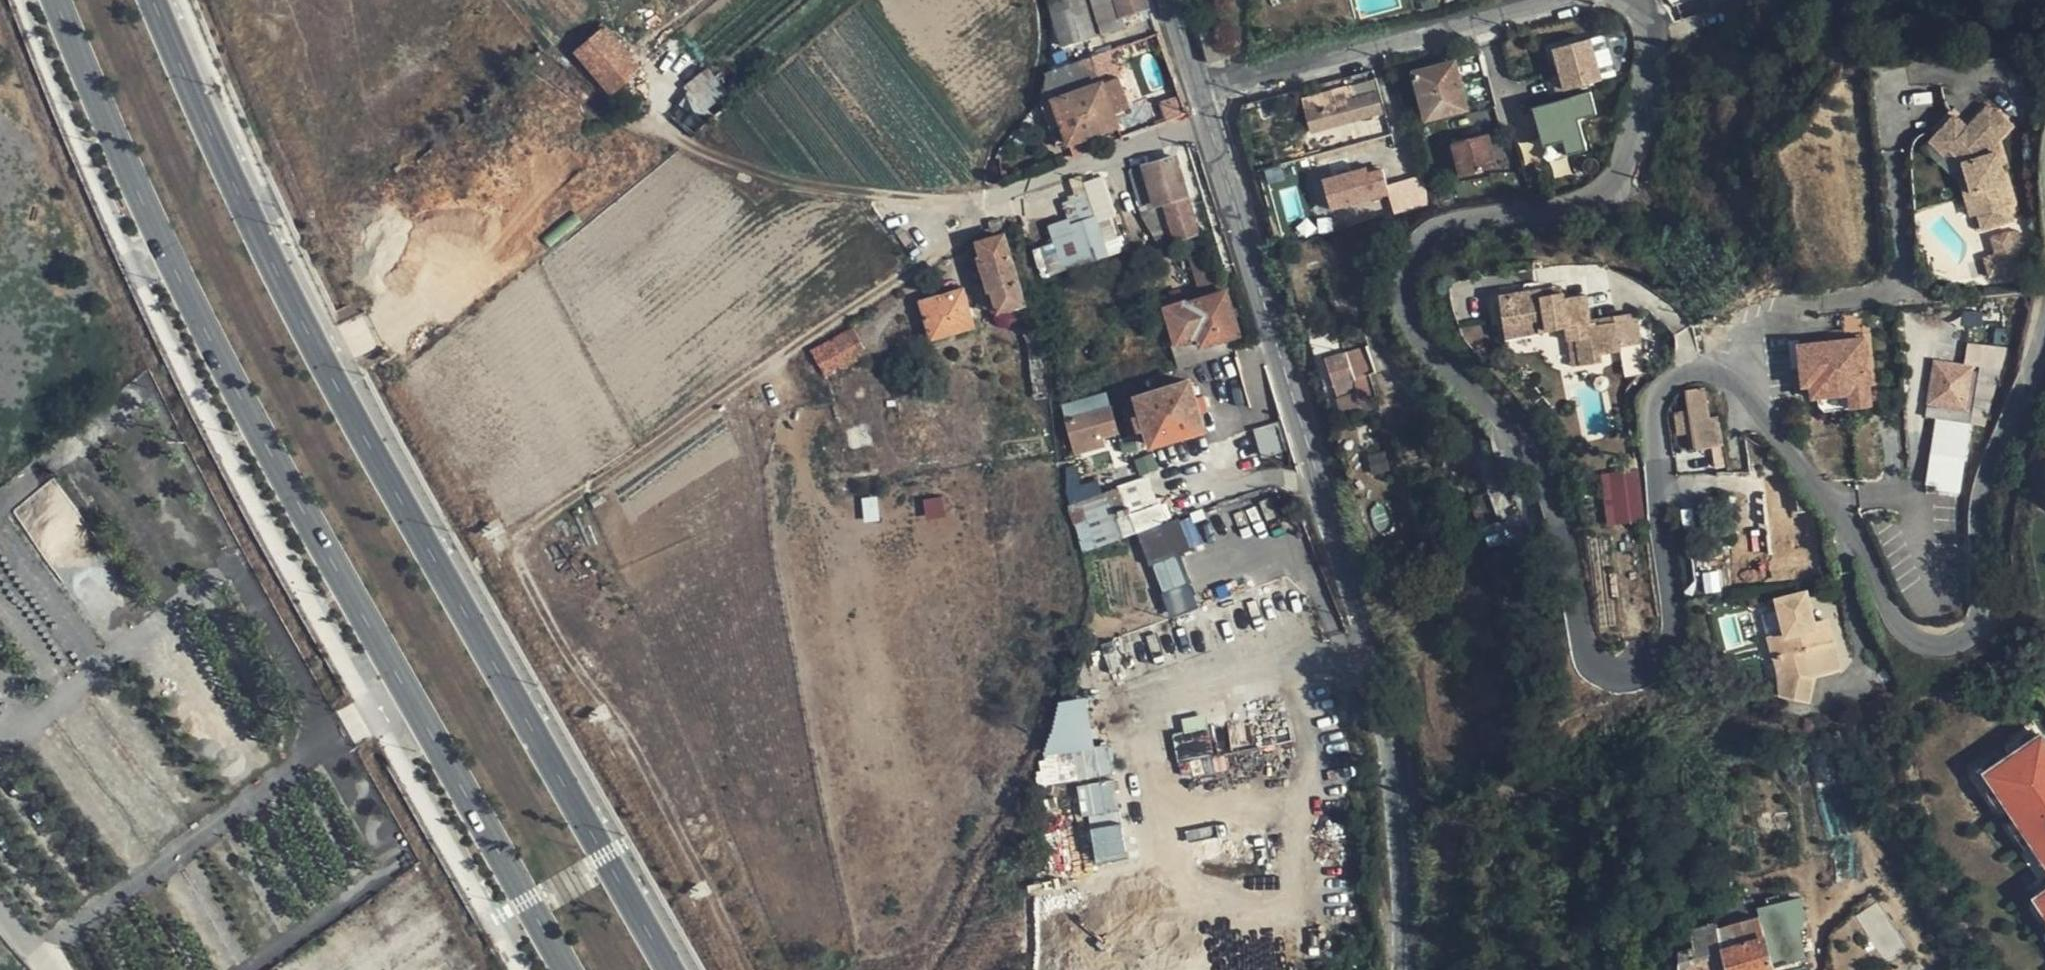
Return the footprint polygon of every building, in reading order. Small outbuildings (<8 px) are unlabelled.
[(1106,33),(1126,25),(1122,12),(1118,0),(1096,0),(1106,33)] [(1144,0),(1118,0),(1122,12),(1146,5),(1144,0)] [(1211,63),(1235,55),(1226,26),(1200,34),(1211,63)] [(635,68),(623,54),(602,30),(574,55),(607,93),(635,68)] [(1553,44),(1563,88),(1603,80),(1593,36),(1553,44)] [(1049,74),(1048,79),(1069,142),(1118,124),(1114,112),(1108,95),(1094,56),(1049,74)] [(1467,109),(1454,62),(1415,73),(1428,119),(1467,109)] [(1590,149),(1582,118),(1600,113),(1593,89),(1534,105),(1550,160),(1590,149)] [(1120,90),(1108,95),(1114,112),(1126,107),(1120,90)] [(1385,114),(1379,91),(1323,105),(1330,128),(1385,114)] [(700,112),(709,124),(726,111),(718,99),(700,112)] [(1974,200),(1982,224),(2001,217),(1995,199),(2000,198),(1993,175),(1989,176),(1986,161),(1980,162),(1971,138),(1980,131),(1985,126),(1968,107),(1947,129),(1933,116),(1923,125),(1942,140),(1935,148),(1943,156),(1963,204),(1974,200)] [(1942,140),(1923,125),(1913,137),(1932,153),(1935,148),(1942,140)] [(1461,176),(1501,164),(1491,129),(1451,141),(1461,176)] [(1988,161),(1980,131),(1971,138),(1980,162),(1986,161),(1988,161)] [(1176,157),(1143,168),(1156,206),(1164,204),(1175,240),(1187,238),(1191,249),(1206,244),(1203,232),(1198,233),(1176,157)] [(1156,206),(1143,168),(1129,172),(1149,208),(1156,206)] [(1385,213),(1381,196),(1378,188),(1354,193),(1361,218),(1385,213)] [(1071,217),(1051,222),(1062,266),(1122,251),(1112,210),(1096,214),(1091,193),(1066,199),(1071,217)] [(1974,200),(1963,204),(1972,228),(1982,224),(1974,200)] [(1022,303),(1002,237),(978,245),(998,310),(1022,303)] [(1527,293),(1548,289),(1545,278),(1526,282),(1527,293)] [(1226,291),(1227,295),(1233,293),(1229,279),(1165,298),(1168,309),(1226,291)] [(1550,300),(1548,289),(1527,293),(1526,282),(1484,292),(1495,335),(1528,328),(1532,343),(1558,336),(1561,349),(1569,348),(1575,372),(1595,368),(1594,361),(1614,356),(1607,326),(1587,329),(1579,294),(1550,300)] [(972,325),(961,289),(923,301),(933,337),(972,325)] [(1222,355),(1232,353),(1227,339),(1240,333),(1234,318),(1241,316),(1239,308),(1232,310),(1227,295),(1226,291),(1168,309),(1178,343),(1179,346),(1197,339),(1200,347),(1217,341),(1222,355)] [(1528,328),(1495,335),(1498,351),(1532,343),(1528,328)] [(862,354),(849,329),(815,345),(827,371),(862,354)] [(1867,336),(1849,337),(1854,395),(1855,410),(1873,409),(1867,336)] [(1854,395),(1849,337),(1785,342),(1789,388),(1796,387),(1797,399),(1807,399),(1854,395)] [(1171,345),(1179,368),(1190,365),(1222,355),(1217,341),(1200,347),(1197,339),(1179,346),(1178,343),(1171,345)] [(1972,363),(1936,356),(1926,412),(1991,423),(2005,345),(1976,340),(1972,363)] [(1375,373),(1367,348),(1327,360),(1339,399),(1362,393),(1358,378),(1375,373)] [(1566,374),(1575,372),(1569,348),(1561,349),(1566,374)] [(1241,372),(1234,351),(1232,353),(1222,355),(1190,365),(1198,386),(1241,372)] [(1135,417),(1139,432),(1146,430),(1151,447),(1204,429),(1198,409),(1205,406),(1201,394),(1194,397),(1189,380),(1138,397),(1143,415),(1135,417)] [(1722,445),(1718,415),(1710,416),(1706,388),(1687,391),(1694,449),(1722,445)] [(1117,419),(1109,394),(1066,408),(1074,432),(1117,419)] [(1854,395),(1807,399),(1807,401),(1808,404),(1808,407),(1809,408),(1810,410),(1811,411),(1813,413),(1814,414),(1855,410),(1854,395)] [(1198,409),(1204,429),(1209,441),(1224,438),(1212,405),(1205,406),(1198,409)] [(1965,491),(1970,419),(1934,417),(1929,489),(1965,491)] [(818,484),(836,484),(836,466),(863,465),(862,421),(818,423),(818,484)] [(1279,421),(1252,429),(1261,455),(1287,447),(1279,421)] [(1151,461),(1146,449),(1110,461),(1114,472),(1151,461)] [(1608,522),(1646,519),(1642,467),(1604,469),(1608,522)] [(1116,541),(1162,523),(1145,477),(1098,494),(1116,541)] [(1763,500),(1796,496),(1795,482),(1762,485),(1763,500)] [(1801,496),(1796,496),(1763,500),(1765,518),(1767,541),(1769,563),(1789,561),(1790,568),(1808,567),(1801,496)] [(1178,554),(1194,547),(1182,518),(1141,535),(1164,591),(1190,581),(1178,554)] [(1753,542),(1767,541),(1765,518),(1750,519),(1753,542)] [(1789,561),(1769,563),(1771,581),(1791,578),(1790,568),(1789,561)] [(1833,675),(1825,637),(1811,640),(1809,630),(1801,595),(1787,598),(1790,612),(1778,615),(1783,637),(1769,641),(1774,665),(1781,663),(1784,679),(1779,702),(1801,708),(1808,681),(1833,675)] [(1790,612),(1787,598),(1775,600),(1778,615),(1790,612)] [(1811,640),(1825,637),(1823,627),(1809,630),(1811,640)] [(1048,699),(1055,779),(1118,774),(1115,742),(1095,743),(1091,695),(1048,699)] [(1177,730),(1181,758),(1216,753),(1212,725),(1177,730)] [(1993,773),(2044,850),(2044,739),(1993,773)] [(1087,781),(1094,857),(1127,854),(1120,778),(1087,781)] [(2044,894),(2044,887),(2035,894),(2044,908),(2044,904),(2041,897),(2044,894)] [(1720,948),(1726,965),(1727,969),(1772,969),(1805,959),(1789,903),(1718,925),(1724,946),(1720,948)] [(1714,926),(1677,937),(1683,959),(1677,962),(1680,969),(1711,969),(1726,965),(1720,948),(1714,926)] [(1677,962),(1662,966),(1664,969),(1680,969),(1677,962)]
